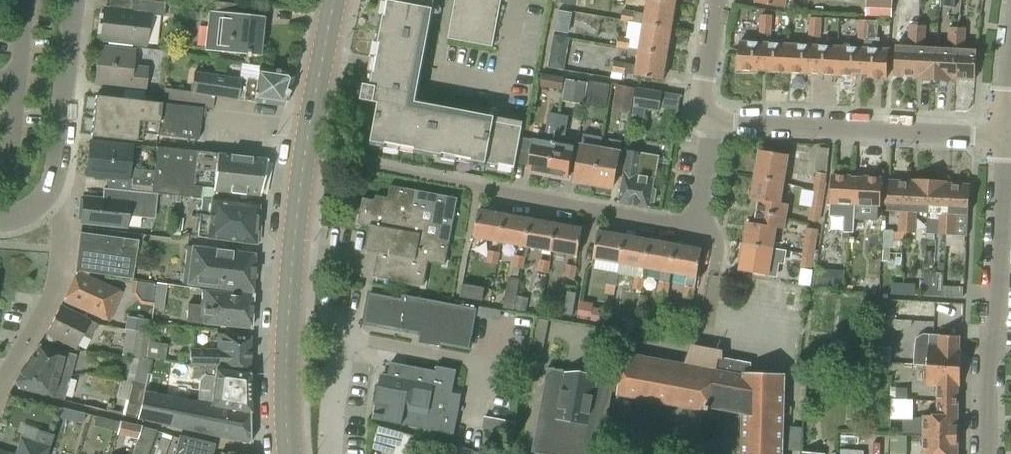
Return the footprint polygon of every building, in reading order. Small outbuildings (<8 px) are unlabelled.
[(137,0),(131,0),(130,12),(103,9),(99,41),(144,46),(147,15),(163,17),(164,3),(137,0)] [(371,85),(365,84),(362,100),(379,103),(372,143),(515,170),(523,128),(410,106),(430,0),(387,0),(371,85)] [(449,39),(493,47),(502,0),(456,0),(449,39)] [(644,25),(672,30),(677,4),(652,0),(648,0),(646,13),(623,9),(621,22),(633,24),(634,22),(644,24),(644,25)] [(756,4),(785,8),(786,0),(757,0),(756,4)] [(867,0),(866,0),(865,17),(892,18),(893,1),(867,0)] [(198,49),(257,56),(260,20),(202,14),(198,49)] [(760,15),(759,35),(771,35),(772,15),(760,15)] [(810,17),(810,28),(821,28),(821,18),(810,17)] [(860,19),(859,30),(870,31),(871,20),(860,19)] [(896,46),(895,76),(915,77),(918,26),(918,25),(919,25),(919,21),(911,20),(910,20),(909,25),(908,24),(907,39),(897,39),(896,46)] [(644,25),(640,50),(668,55),(672,30),(644,25)] [(923,81),(935,81),(937,48),(925,47),(926,26),(919,25),(918,25),(918,26),(915,77),(923,78),(923,81)] [(937,48),(935,81),(948,82),(948,79),(955,80),(958,28),(948,27),(947,48),(937,48)] [(821,28),(810,28),(809,37),(820,38),(821,28)] [(966,28),(958,28),(955,80),(976,81),(977,50),(965,49),(966,28)] [(870,31),(859,30),(858,40),(869,40),(870,31)] [(554,36),(549,66),(563,68),(568,38),(554,36)] [(618,36),(616,47),(629,49),(631,38),(618,36)] [(738,71),(766,72),(768,44),(740,42),(738,71)] [(766,72),(790,73),(791,45),(768,44),(766,72)] [(790,73),(813,75),(814,46),(791,45),(790,73)] [(813,75),(838,76),(839,47),(814,46),(813,75)] [(838,76),(859,77),(861,49),(839,47),(838,76)] [(95,84),(145,89),(147,70),(132,68),(133,52),(100,48),(95,84)] [(861,49),(859,77),(888,79),(889,50),(861,49)] [(668,55),(640,50),(637,65),(614,61),(612,73),(664,81),(668,55)] [(253,103),(253,104),(283,109),(291,80),(286,74),(258,69),(256,83),(192,74),(189,93),(253,103)] [(540,87),(561,91),(564,76),(543,72),(540,87)] [(562,102),(585,105),(588,83),(566,80),(562,102)] [(589,81),(587,95),(607,98),(609,84),(589,81)] [(617,85),(613,109),(632,112),(636,88),(617,85)] [(660,112),(663,93),(637,88),(632,118),(644,119),(646,110),(660,112)] [(163,89),(161,104),(163,104),(181,106),(183,92),(163,89)] [(671,90),(668,104),(683,108),(687,94),(671,90)] [(95,96),(90,136),(141,141),(142,134),(159,136),(163,104),(161,104),(95,96)] [(159,136),(198,141),(201,108),(181,106),(163,104),(159,136)] [(539,175),(549,177),(560,115),(549,113),(543,142),(534,140),(528,171),(539,172),(539,175)] [(560,115),(549,177),(558,179),(559,176),(569,178),(575,148),(564,146),(569,116),(560,115)] [(591,184),(595,185),(601,150),(603,137),(584,134),(576,181),(580,182),(579,185),(581,188),(588,189),(591,187),(591,184)] [(601,150),(595,185),(598,185),(597,189),(599,191),(606,192),(609,191),(610,187),(614,188),(622,141),(609,139),(607,151),(601,150)] [(85,177),(126,181),(130,146),(89,141),(85,177)] [(153,170),(151,192),(201,198),(203,188),(213,189),(213,191),(260,197),(267,161),(156,148),(154,170),(153,170)] [(760,150),(756,175),(784,180),(788,155),(760,150)] [(642,154),(628,152),(619,203),(650,208),(651,204),(655,202),(657,190),(654,188),(655,179),(638,176),(642,154)] [(130,190),(151,192),(153,170),(144,169),(143,178),(132,177),(130,190)] [(816,172),(814,188),(825,190),(828,174),(816,172)] [(759,201),(757,212),(787,217),(789,204),(780,203),(784,180),(756,175),(752,199),(759,201)] [(830,204),(855,205),(857,177),(832,175),(830,204)] [(857,177),(855,205),(881,207),(883,178),(857,177)] [(918,182),(911,182),(908,233),(916,233),(917,213),(928,213),(930,180),(918,179),(918,182)] [(943,181),(930,180),(928,213),(939,214),(938,235),(947,235),(950,184),(943,183),(943,181)] [(908,233),(911,182),(890,181),(888,211),(899,212),(898,232),(894,232),(894,240),(906,240),(906,233),(908,233)] [(970,185),(950,184),(947,235),(967,236),(969,216),(970,185)] [(363,198),(358,224),(371,227),(369,239),(381,241),(374,278),(424,287),(429,263),(446,266),(458,199),(391,186),(389,199),(376,196),(375,201),(363,198)] [(825,190),(814,188),(813,192),(803,190),(801,202),(811,203),(808,221),(820,223),(825,190)] [(81,224),(125,228),(126,217),(142,219),(144,194),(118,191),(117,202),(83,199),(83,201),(79,201),(77,221),(81,221),(81,224)] [(202,200),(197,238),(254,245),(258,207),(211,201),(202,200)] [(474,238),(500,242),(505,215),(479,210),(474,238)] [(864,231),(865,211),(854,210),(853,230),(864,231)] [(748,222),(744,244),(773,249),(776,228),(784,229),(787,217),(757,212),(755,223),(748,222)] [(866,212),(865,233),(853,232),(852,252),(856,252),(854,282),(884,283),(887,225),(874,224),(874,212),(866,212)] [(500,242),(526,247),(531,219),(505,215),(500,242)] [(526,247),(552,252),(557,224),(531,219),(526,247)] [(557,224),(552,252),(579,256),(584,229),(557,224)] [(807,228),(802,254),(803,254),(804,248),(815,250),(819,230),(807,228)] [(594,259),(610,262),(620,264),(625,236),(599,231),(594,259)] [(79,233),(74,271),(131,279),(137,241),(79,233)] [(620,264),(646,268),(651,240),(625,236),(620,264)] [(671,273),(676,245),(651,240),(646,268),(661,271),(657,293),(668,295),(670,283),(669,283),(671,273)] [(773,249),(744,244),(739,271),(768,276),(773,249)] [(676,245),(671,273),(687,276),(683,297),(694,299),(702,250),(676,245)] [(181,285),(251,293),(255,255),(185,247),(181,285)] [(803,254),(802,254),(800,267),(812,269),(815,250),(804,248),(803,254)] [(489,250),(487,263),(498,264),(500,252),(489,250)] [(523,270),(526,256),(514,255),(512,267),(513,268),(512,275),(519,276),(520,269),(523,270)] [(540,260),(538,272),(549,274),(551,261),(540,260)] [(565,264),(564,276),(575,278),(577,266),(565,264)] [(849,288),(850,268),(822,268),(822,288),(849,288)] [(608,273),(606,284),(618,286),(620,274),(619,274),(618,274),(608,272),(608,273)] [(63,301),(108,321),(120,292),(75,273),(63,301)] [(631,288),(643,290),(645,278),(633,276),(631,288)] [(503,308),(514,310),(520,279),(508,277),(503,308)] [(167,285),(157,283),(153,308),(163,309),(167,285)] [(892,283),(891,295),(905,295),(905,283),(892,283)] [(905,283),(905,295),(915,296),(916,284),(905,283)] [(461,298),(483,302),(485,289),(463,285),(461,298)] [(931,297),(943,298),(944,286),(931,285),(931,297)] [(944,286),(943,298),(963,299),(964,287),(944,286)] [(203,292),(202,305),(187,304),(186,323),(200,325),(250,329),(252,296),(203,292)] [(401,298),(370,293),(365,323),(421,333),(419,343),(439,346),(439,343),(470,349),(478,309),(402,294),(401,298)] [(515,310),(526,312),(528,298),(517,296),(515,310)] [(45,335),(73,349),(80,336),(88,340),(96,325),(59,307),(45,335)] [(861,361),(872,362),(876,323),(882,315),(873,314),(866,323),(861,361)] [(127,317),(125,331),(149,335),(151,320),(127,317)] [(920,335),(940,331),(938,321),(918,325),(920,335)] [(121,355),(145,358),(148,342),(149,335),(125,331),(121,355)] [(929,366),(961,366),(961,346),(960,346),(960,336),(940,335),(923,334),(916,339),(914,365),(929,366)] [(189,365),(198,367),(248,374),(250,339),(218,335),(217,350),(189,349),(189,365)] [(148,342),(145,358),(158,360),(160,344),(148,342)] [(38,347),(24,368),(64,376),(67,376),(69,376),(74,356),(64,353),(38,347)] [(611,399),(611,395),(705,412),(705,410),(709,411),(710,407),(725,410),(727,403),(743,406),(742,453),(783,453),(784,414),(791,414),(791,407),(785,407),(785,374),(751,373),(751,364),(716,357),(711,369),(626,353),(620,383),(611,381),(608,398),(611,399)] [(139,358),(132,384),(144,386),(147,373),(151,360),(139,358)] [(391,362),(387,384),(380,383),(373,419),(455,435),(462,395),(453,393),(457,370),(436,366),(435,371),(391,362)] [(937,386),(937,401),(958,402),(958,390),(961,390),(961,366),(929,366),(929,386),(937,386)] [(248,374),(198,367),(196,375),(214,378),(213,381),(211,400),(210,406),(250,413),(248,374)] [(64,376),(24,368),(15,382),(18,390),(62,401),(66,385),(69,376),(67,376),(64,376)] [(611,399),(608,398),(611,381),(549,368),(532,453),(538,453),(600,453),(611,399)] [(144,386),(137,418),(249,443),(250,442),(250,413),(210,406),(182,400),(184,390),(164,386),(166,378),(147,373),(144,386)] [(137,419),(137,418),(144,386),(132,384),(124,416),(137,419)] [(896,384),(896,401),(907,401),(907,384),(896,384)] [(61,409),(7,395),(0,419),(0,453),(46,453),(58,418),(61,409)] [(907,401),(896,401),(896,412),(907,412),(907,401)] [(924,416),(924,435),(958,436),(958,402),(937,401),(937,416),(924,416)] [(61,408),(61,409),(58,418),(82,424),(85,414),(61,408)] [(102,429),(115,432),(118,422),(95,416),(93,426),(102,429)] [(489,416),(487,432),(510,434),(511,418),(489,416)] [(117,433),(137,437),(140,427),(141,427),(141,426),(127,423),(120,421),(120,423),(118,422),(115,432),(117,433)] [(415,436),(373,425),(372,449),(391,453),(412,453),(415,436)] [(137,437),(138,437),(134,447),(132,453),(148,453),(156,431),(141,427),(140,427),(137,437)] [(216,444),(179,435),(174,453),(213,453),(216,444)] [(958,436),(924,435),(924,453),(958,453),(958,436)] [(889,441),(882,441),(882,453),(890,453),(889,441)]
